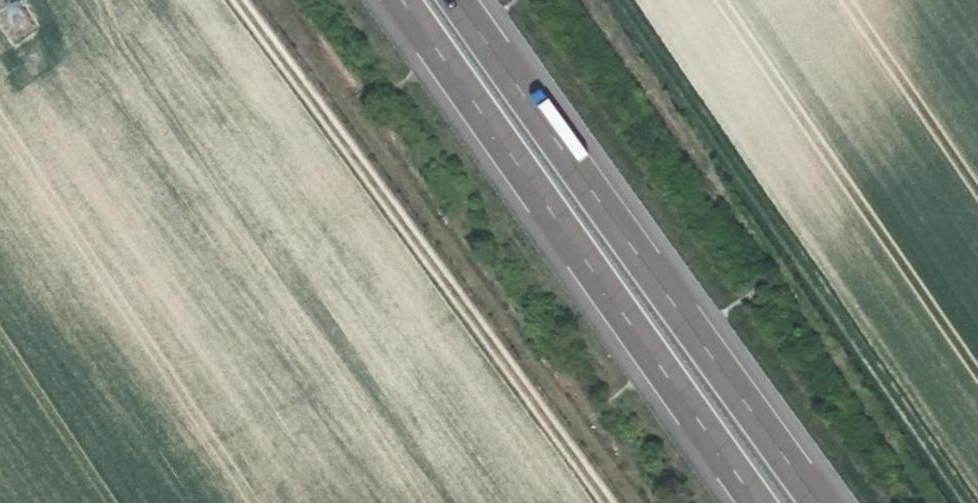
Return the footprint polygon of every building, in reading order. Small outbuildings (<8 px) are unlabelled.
[(12,45),(39,28),(22,0),(17,0),(0,11),(0,26),(12,45)]
